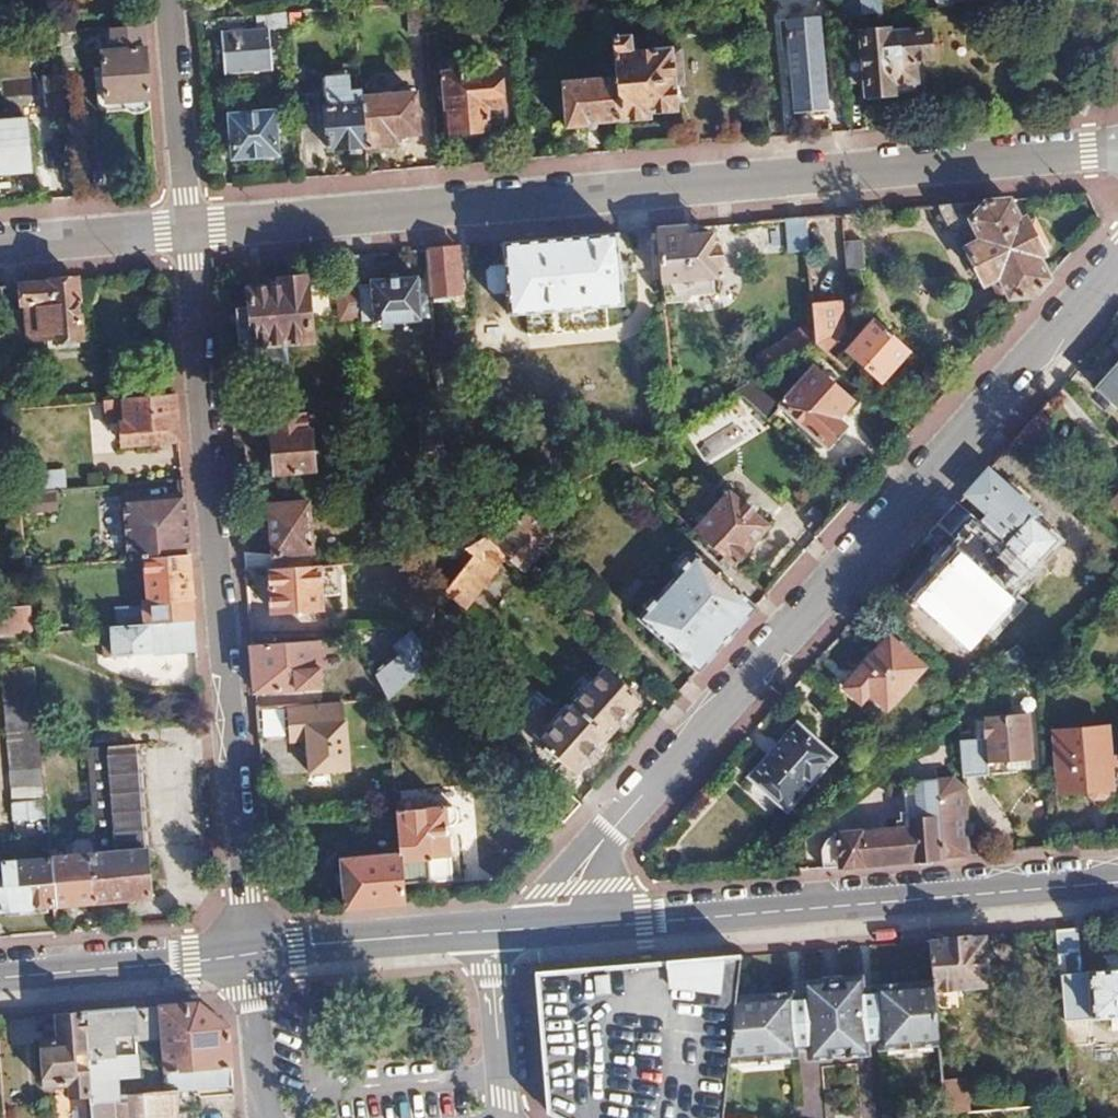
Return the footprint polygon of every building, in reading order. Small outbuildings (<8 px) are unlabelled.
[(840,14),(883,11),(883,0),(839,0),(840,14)] [(424,2),(407,3),(410,35),(427,34),(424,2)] [(841,18),(839,18),(844,85),(865,84),(866,93),(892,91),(891,83),(914,82),(913,59),(927,57),(925,30),(888,32),(888,30),(868,30),(869,16),(841,18)] [(112,50),(102,51),(105,89),(107,103),(124,102),(126,101),(126,104),(126,107),(128,109),(132,112),(146,111),(147,110),(151,105),(144,23),(110,27),(111,40),(112,50)] [(268,30),(221,34),(225,73),(272,69),(268,30)] [(612,36),(615,77),(619,120),(646,118),(645,114),(670,112),(665,46),(629,49),(629,35),(612,36)] [(825,49),(794,51),(798,115),(829,113),(825,49)] [(501,68),(443,73),(448,135),(486,132),(485,119),(505,118),(501,68)] [(359,73),(322,76),(328,149),(365,146),(361,99),(359,73)] [(615,77),(560,80),(564,129),(584,128),(584,124),(619,120),(615,77)] [(416,95),(361,99),(365,146),(395,144),(394,136),(419,133),(416,95)] [(272,113),(230,116),(233,157),(276,154),(272,113)] [(30,171),(26,119),(0,121),(0,173),(30,171)] [(973,233),(961,240),(979,279),(992,272),(1002,292),(1027,299),(1046,278),(1036,257),(1039,254),(1023,218),(1018,220),(1008,200),(918,207),(924,222),(942,214),(949,230),(957,233),(970,227),(973,233)] [(804,217),(785,219),(788,249),(806,247),(804,217)] [(693,226),(655,229),(660,281),(712,277),(712,266),(715,265),(718,262),(717,245),(714,241),(709,242),(709,234),(693,235),(693,226)] [(490,261),(487,265),(488,287),(494,291),(507,291),(508,315),(622,305),(615,233),(503,242),(504,260),(490,261)] [(860,240),(843,242),(845,270),(857,270),(862,270),(860,240)] [(459,245),(425,248),(429,296),(462,293),(459,245)] [(372,252),(356,254),(360,304),(362,321),(375,319),(376,325),(419,321),(415,276),(374,279),(372,252)] [(356,254),(337,255),(341,306),(360,304),(356,254)] [(281,287),(250,289),(252,304),(234,307),(238,345),(309,338),(305,277),(281,278),(281,287)] [(39,304),(40,319),(29,321),(28,309),(3,311),(6,347),(18,346),(18,339),(53,336),(54,340),(82,336),(79,281),(31,285),(32,304),(39,304)] [(847,300),(810,303),(812,323),(813,342),(822,350),(848,322),(847,300)] [(875,316),(850,345),(883,374),(908,345),(875,316)] [(375,319),(362,321),(363,330),(376,328),(376,325),(375,319)] [(812,323),(783,338),(793,355),(813,342),(812,323)] [(1096,388),(1117,408),(1117,365),(1096,388)] [(778,402),(779,404),(824,443),(841,425),(833,417),(847,399),(810,366),(778,402)] [(753,379),(735,390),(755,408),(767,418),(779,404),(778,402),(753,379)] [(735,390),(704,409),(717,431),(755,408),(735,390)] [(109,419),(123,419),(124,423),(120,424),(121,443),(179,439),(175,394),(107,400),(109,419)] [(242,405),(230,405),(231,418),(251,417),(250,408),(243,408),(242,405)] [(273,435),(276,473),(317,470),(314,429),(311,429),(309,412),(274,415),(275,435),(273,435)] [(929,532),(943,544),(924,566),(934,575),(918,594),(927,601),(925,603),(963,637),(980,619),(991,628),(1031,585),(1020,575),(1054,538),(1032,518),(1037,512),(988,466),(960,497),(970,506),(983,518),(978,525),(965,512),(955,503),(929,532)] [(49,472),(17,473),(19,492),(47,490),(50,490),(49,472)] [(17,473),(6,474),(7,493),(19,492),(17,473)] [(766,524),(726,488),(690,527),(731,564),(766,524)] [(47,490),(19,492),(20,508),(48,505),(47,490)] [(308,500),(267,503),(272,555),(312,552),(308,500)] [(970,506),(965,512),(978,525),(983,518),(970,506)] [(533,507),(502,524),(520,541),(509,554),(524,567),(558,531),(533,507)] [(184,509),(139,512),(143,559),(188,556),(184,509)] [(452,552),(465,565),(452,579),(442,590),(459,605),(507,552),(486,533),(452,552)] [(133,545),(117,547),(117,561),(134,560),(133,545)] [(671,566),(675,570),(636,613),(698,669),(755,605),(693,550),(691,552),(687,548),(681,548),(670,559),(671,566)] [(272,555),(242,558),(244,571),(267,569),(274,568),(272,555)] [(188,556),(143,559),(146,595),(141,596),(142,602),(144,625),(194,621),(188,556)] [(274,568),(267,569),(270,609),(319,605),(315,565),(274,568)] [(452,579),(436,566),(434,583),(442,590),(452,579)] [(144,625),(142,602),(114,605),(116,628),(144,625)] [(31,629),(29,605),(0,608),(0,631),(31,629)] [(108,635),(99,635),(101,660),(196,653),(194,621),(144,625),(116,628),(107,628),(108,635)] [(390,642),(394,647),(373,667),(387,696),(424,663),(426,645),(408,626),(390,642)] [(921,668),(888,638),(845,686),(862,700),(877,681),(895,697),(921,668)] [(318,640),(250,645),(254,692),(321,685),(318,640)] [(427,641),(426,645),(424,663),(450,686),(462,672),(427,641)] [(33,666),(1,669),(12,802),(45,799),(39,737),(33,666)] [(635,702),(600,670),(571,703),(606,734),(635,702)] [(345,699),(285,704),(289,739),(307,737),(310,771),(350,767),(345,699)] [(606,734),(571,703),(541,736),(577,768),(606,734)] [(1026,716),(972,721),(974,745),(981,744),(983,769),(1030,764),(1026,716)] [(832,755),(796,723),(749,776),(785,808),(832,755)] [(1057,732),(1061,794),(1117,789),(1117,756),(1116,728),(1057,732)] [(139,747),(86,750),(95,855),(149,851),(139,747)] [(522,776),(541,792),(539,802),(562,822),(579,802),(535,762),(522,776)] [(830,833),(825,835),(822,838),(820,842),(820,847),(821,867),(967,855),(958,783),(947,775),(897,780),(901,826),(830,833)] [(439,806),(396,809),(398,830),(399,853),(402,882),(445,878),(441,825),(452,825),(457,818),(457,810),(452,806),(439,807),(439,806)] [(396,809),(355,813),(356,834),(398,830),(396,809)] [(50,850),(50,858),(55,906),(95,904),(91,856),(59,858),(57,849),(50,850)] [(95,855),(91,856),(95,904),(153,900),(149,851),(95,855)] [(399,853),(343,858),(346,909),(403,903),(402,882),(399,853)] [(0,862),(0,910),(55,906),(50,858),(0,862)] [(1073,928),(1055,930),(1057,957),(1075,955),(1073,928)] [(985,935),(929,940),(933,980),(934,990),(990,984),(985,935)] [(538,973),(546,1109),(564,1117),(720,1117),(721,1115),(728,1058),(736,996),(742,955),(538,973)] [(1075,955),(1057,957),(1059,984),(1077,982),(1075,955)] [(1086,973),(1090,1018),(1117,1015),(1117,970),(1086,973)] [(873,985),(874,992),(879,1039),(880,1046),(940,1041),(934,990),(933,980),(873,985)] [(805,987),(806,998),(810,1045),(811,1051),(864,1047),(865,1041),(859,994),(858,982),(842,984),(841,981),(821,983),(821,986),(805,987)] [(874,992),(859,994),(865,1041),(879,1039),(874,992)] [(790,993),(736,996),(728,1058),(796,1052),(796,1046),(792,999),(790,993)] [(806,998),(792,999),(796,1046),(810,1045),(806,998)] [(160,1007),(162,1038),(166,1090),(177,1090),(232,1085),(227,1028),(199,1004),(160,1007)] [(160,1007),(81,1014),(89,1099),(116,1096),(115,1081),(133,1079),(130,1041),(162,1038),(160,1007)] [(56,1040),(39,1041),(43,1087),(59,1086),(61,1101),(89,1099),(81,1014),(54,1016),(56,1040)] [(0,1021),(0,1051),(18,1049),(16,1020),(0,1021)] [(969,1078),(944,1081),(948,1115),(973,1113),(969,1078)] [(116,1096),(118,1117),(176,1117),(177,1090),(166,1090),(116,1096)] [(116,1096),(89,1099),(91,1117),(118,1117),(116,1096)]
